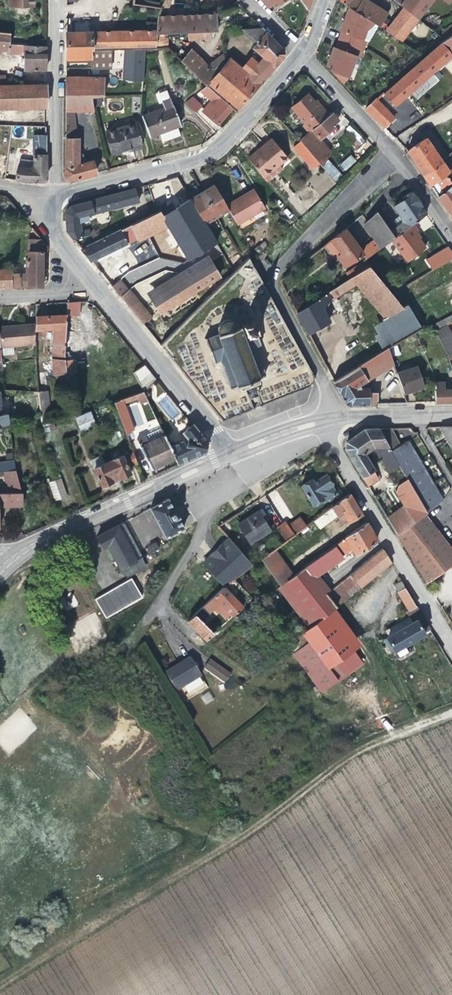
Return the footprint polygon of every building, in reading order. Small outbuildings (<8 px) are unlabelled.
[(257,1),(265,9),(273,3),(275,6),(283,0),(258,0),(257,1)] [(310,1),(308,0),(297,0),(306,10),(310,1)] [(346,8),(370,24),(374,27),(375,27),(383,15),(360,0),(359,0),(358,2),(356,0),(336,0),(336,2),(346,8)] [(413,19),(429,0),(400,0),(396,5),(400,8),(413,19)] [(363,32),(370,24),(346,8),(336,32),(338,33),(335,41),(361,51),(363,44),(360,42),(363,32)] [(420,24),(413,19),(400,8),(382,32),(403,46),(420,24)] [(213,14),(156,15),(153,31),(185,31),(205,31),(213,31),(213,14)] [(374,27),(370,24),(363,32),(360,42),(363,44),(365,44),(374,27)] [(255,66),(236,49),(227,60),(256,85),(279,59),(279,51),(258,29),(238,30),(255,45),(251,50),(261,60),(255,66)] [(152,49),(153,31),(63,33),(63,58),(89,59),(89,50),(103,50),(152,49)] [(438,43),(448,55),(451,59),(451,33),(438,43)] [(361,51),(335,41),(333,48),(330,46),(322,67),(339,85),(345,81),(353,58),(357,60),(361,51)] [(391,107),(448,55),(438,43),(380,94),(391,107)] [(21,71),(43,71),(42,47),(24,47),(23,51),(22,51),(21,71)] [(88,77),(102,77),(103,50),(89,50),(89,59),(88,77)] [(206,68),(189,51),(178,63),(195,79),(206,68)] [(229,110),(232,113),(256,85),(227,60),(214,76),(206,68),(195,79),(202,86),(229,110)] [(102,77),(88,77),(63,77),(63,111),(74,111),(91,111),(89,98),(101,96),(102,77)] [(43,109),(43,86),(0,87),(0,110),(43,109)] [(201,114),(214,126),(229,110),(202,86),(195,93),(207,102),(200,110),(201,114)] [(296,126),(303,134),(325,116),(316,106),(313,109),(306,101),(301,94),(286,107),(299,124),(296,126)] [(313,109),(316,106),(309,98),(306,101),(313,109)] [(182,105),(192,114),(197,109),(188,100),(182,105)] [(390,120),(372,100),(362,109),(380,129),(390,120)] [(176,126),(169,106),(139,117),(148,138),(158,134),(176,126)] [(74,140),(74,111),(63,111),(62,140),(74,140)] [(334,121),(328,113),(325,116),(303,134),(296,140),(297,141),(304,149),(316,164),(319,169),(327,154),(316,139),(331,127),(330,125),(334,121)] [(140,147),(134,126),(106,133),(111,154),(140,147)] [(162,142),(179,135),(176,126),(158,134),(162,142)] [(43,178),(43,127),(35,127),(35,137),(30,137),(30,161),(20,160),(19,169),(17,169),(12,181),(24,183),(37,183),(43,178)] [(93,175),(89,162),(85,163),(79,155),(75,154),(75,140),(74,140),(62,140),(62,178),(68,182),(93,175)] [(403,153),(419,176),(438,164),(422,140),(403,153)] [(275,168),(284,161),(268,141),(244,160),(256,175),(271,163),(275,168)] [(290,147),(297,155),(304,149),(297,141),(290,147)] [(309,170),(316,164),(304,149),(297,155),(309,170)] [(345,171),(357,161),(351,154),(339,165),(345,171)] [(275,168),(271,163),(256,175),(261,181),(276,169),(275,168)] [(438,164),(419,176),(426,186),(428,185),(432,182),(440,193),(449,186),(442,176),(445,174),(438,164)] [(150,186),(154,199),(182,190),(178,177),(150,186)] [(436,197),(440,193),(432,182),(428,185),(436,197)] [(449,186),(440,193),(436,197),(434,198),(451,224),(451,183),(449,186)] [(225,214),(222,209),(209,187),(185,201),(202,228),(225,214)] [(135,204),(132,190),(108,196),(110,203),(113,202),(115,210),(135,204)] [(223,208),(222,209),(225,214),(233,227),(249,217),(248,215),(260,208),(258,205),(255,201),(252,196),(249,192),(223,208)] [(394,229),(387,220),(381,225),(391,239),(409,226),(423,215),(408,193),(398,200),(399,202),(390,208),(398,219),(399,225),(394,229)] [(113,202),(110,203),(108,196),(87,202),(91,216),(115,210),(113,202)] [(184,262),(212,245),(202,228),(185,201),(159,217),(158,218),(163,227),(184,262)] [(76,220),(91,216),(87,202),(67,207),(62,215),(62,221),(63,233),(70,241),(88,237),(86,232),(78,234),(76,220)] [(159,217),(156,212),(126,227),(132,240),(133,242),(163,227),(158,218),(159,217)] [(391,239),(381,225),(373,214),(361,227),(371,242),(377,250),(388,242),(391,239)] [(427,215),(417,221),(424,231),(433,225),(427,215)] [(410,236),(414,233),(409,226),(391,239),(388,242),(404,264),(421,252),(410,236)] [(132,240),(126,227),(78,251),(87,262),(132,240)] [(357,252),(341,231),(327,242),(338,256),(334,259),(342,269),(351,263),(353,265),(362,258),(357,252)] [(38,241),(26,241),(25,260),(23,260),(23,275),(7,275),(6,271),(0,271),(0,289),(39,287),(39,253),(44,253),(44,249),(38,241)] [(151,241),(132,248),(137,262),(157,255),(151,241)] [(338,256),(327,242),(324,245),(334,259),(338,256)] [(363,261),(377,250),(371,242),(357,252),(362,258),(363,261)] [(425,259),(432,271),(451,260),(451,251),(449,246),(425,259)] [(146,300),(206,264),(204,260),(144,295),(146,300)] [(366,269),(361,263),(343,274),(347,280),(366,269)] [(215,278),(206,264),(146,300),(151,307),(146,310),(150,318),(175,302),(215,278)] [(399,308),(388,295),(366,269),(347,280),(337,287),(340,293),(351,286),(356,283),(385,317),(380,320),(366,328),(380,352),(385,350),(418,330),(404,305),(399,308)] [(120,288),(122,287),(117,281),(108,288),(139,325),(147,320),(140,312),(135,316),(127,307),(132,302),(120,288)] [(385,317),(356,283),(351,286),(380,320),(385,317)] [(326,302),(340,293),(337,287),(323,296),(326,302)] [(320,306),(326,302),(323,296),(294,315),(305,334),(325,322),(318,310),(320,306)] [(135,316),(140,312),(132,302),(127,307),(135,316)] [(77,303),(64,303),(63,316),(74,316),(76,317),(77,303)] [(32,325),(32,331),(51,330),(49,352),(62,353),(63,323),(63,316),(33,318),(32,325)] [(250,321),(249,320),(248,320),(249,322),(240,325),(239,324),(238,324),(238,326),(235,327),(234,323),(231,321),(229,320),(224,320),(219,322),(217,324),(215,328),(214,332),(215,335),(204,339),(203,338),(202,339),(202,338),(201,339),(210,364),(211,364),(211,363),(212,362),(212,361),(217,359),(220,367),(219,368),(219,369),(221,369),(223,377),(222,377),(222,379),(224,378),(227,386),(225,387),(226,389),(228,388),(228,389),(234,386),(236,391),(240,389),(245,400),(250,398),(255,396),(251,385),(256,383),(254,379),(260,377),(260,376),(261,375),(261,374),(260,374),(257,366),(258,366),(257,364),(256,364),(253,357),(254,356),(254,354),(252,355),(249,347),(254,345),(254,346),(255,346),(256,346),(258,346),(254,335),(255,334),(255,333),(256,333),(256,331),(254,332),(251,323),(253,322),(252,321),(250,321)] [(73,323),(63,323),(62,353),(72,353),(72,344),(78,344),(78,333),(73,333),(73,323)] [(32,325),(0,327),(0,350),(32,347),(32,331),(32,325)] [(444,325),(433,332),(445,358),(451,356),(451,342),(444,325)] [(354,350),(361,361),(362,362),(379,353),(371,340),(354,350)] [(379,353),(362,362),(354,367),(362,382),(385,369),(390,366),(385,350),(380,352),(379,353)] [(50,361),(62,361),(62,353),(49,352),(50,361)] [(72,353),(62,353),(62,361),(72,360),(72,353)] [(72,360),(62,361),(64,374),(73,373),(72,360)] [(67,392),(64,374),(62,361),(50,361),(52,376),(56,376),(57,382),(60,381),(62,392),(67,392)] [(421,386),(413,365),(393,373),(399,393),(421,386)] [(131,373),(140,392),(140,393),(154,383),(140,366),(131,373)] [(359,384),(362,382),(354,367),(329,381),(343,404),(347,406),(373,406),(373,395),(365,396),(364,390),(361,390),(353,391),(351,388),(359,384)] [(440,384),(432,383),(432,404),(451,403),(451,391),(440,391),(440,384)] [(143,401),(140,393),(140,392),(133,395),(134,398),(137,404),(143,401)] [(134,398),(133,395),(119,400),(121,404),(134,398)] [(36,396),(39,426),(41,425),(46,423),(43,396),(36,396)] [(121,404),(119,400),(111,403),(122,434),(131,431),(121,404)] [(75,416),(78,431),(95,427),(92,412),(75,416)] [(46,423),(41,425),(43,433),(52,430),(50,422),(46,423)] [(165,448),(170,458),(174,466),(201,454),(203,444),(188,425),(179,433),(183,441),(180,447),(177,446),(177,442),(165,448)] [(133,439),(147,469),(170,458),(165,448),(156,428),(133,439)] [(438,428),(451,455),(451,428),(438,428)] [(398,470),(375,430),(361,431),(343,443),(342,450),(359,480),(370,474),(359,456),(369,449),(384,476),(389,472),(391,475),(398,470)] [(387,451),(396,446),(388,430),(375,430),(387,451)] [(387,451),(398,470),(401,477),(422,513),(426,510),(439,503),(404,441),(396,446),(387,451)] [(105,463),(112,480),(127,474),(124,468),(133,463),(129,452),(105,463)] [(87,461),(98,486),(112,480),(105,463),(101,464),(98,456),(87,461)] [(0,472),(12,470),(11,460),(0,461),(0,472)] [(3,483),(6,494),(18,494),(12,470),(0,472),(1,476),(0,476),(0,478),(1,484),(3,483)] [(328,485),(322,476),(312,482),(310,484),(308,480),(296,487),(307,506),(317,500),(318,503),(332,495),(326,486),(328,485)] [(383,520),(393,536),(411,522),(422,513),(401,477),(392,483),(395,488),(393,495),(400,507),(387,517),(383,520)] [(48,483),(55,501),(68,497),(61,478),(48,483)] [(18,507),(18,494),(6,494),(0,494),(0,508),(18,507)] [(357,515),(345,495),(327,508),(330,514),(338,526),(357,515)] [(387,517),(375,497),(371,499),(383,520),(387,517)] [(171,510),(170,510),(164,500),(147,509),(162,539),(180,529),(174,519),(175,518),(171,510)] [(314,525),(330,514),(327,508),(311,520),(314,525)] [(428,543),(438,535),(422,513),(411,522),(428,543)] [(265,533),(252,514),(231,527),(244,547),(265,533)] [(293,532),(301,527),(296,519),(288,525),(293,532)] [(284,527),(281,523),(272,529),(281,541),(290,535),(284,527)] [(373,542),(362,523),(341,538),(350,550),(353,555),(373,542)] [(139,558),(120,524),(114,528),(132,562),(137,559),(139,558)] [(293,532),(288,525),(284,527),(290,535),(293,532)] [(137,559),(132,562),(114,528),(94,538),(100,550),(105,547),(117,570),(119,569),(124,578),(142,568),(137,559)] [(447,547),(438,535),(407,559),(422,584),(451,563),(451,554),(447,547)] [(342,556),(350,550),(341,538),(335,542),(338,547),(336,549),(342,556)] [(206,559),(198,565),(220,588),(229,580),(248,566),(223,539),(204,557),(206,559)] [(333,608),(323,595),(329,590),(326,587),(321,591),(311,578),(317,574),(342,556),(336,549),(338,547),(335,542),(288,577),(275,587),(274,588),(280,596),(287,591),(312,624),(323,616),(333,608)] [(155,549),(152,545),(146,549),(148,553),(155,549)] [(358,587),(386,564),(378,550),(348,575),(358,587)] [(288,577),(268,551),(255,560),(275,587),(288,577)] [(326,587),(326,586),(317,574),(311,578),(321,591),(326,587)] [(358,587),(348,575),(335,585),(346,598),(358,587)] [(103,618),(139,597),(130,580),(93,602),(103,618)] [(421,634),(426,631),(398,584),(391,588),(405,612),(401,614),(404,619),(381,632),(385,638),(383,639),(384,640),(381,641),(388,653),(391,651),(392,652),(393,652),(396,658),(405,653),(401,647),(421,635),(421,634)] [(335,585),(329,590),(323,595),(333,608),(346,598),(335,585)] [(238,606),(220,588),(200,607),(206,613),(216,603),(228,616),(238,606)] [(305,629),(312,624),(287,591),(280,596),(305,629)] [(203,642),(210,634),(191,615),(184,622),(203,642)] [(349,652),(323,616),(312,624),(305,629),(299,634),(325,670),(349,652)] [(356,647),(349,652),(355,659),(362,654),(356,647)] [(355,659),(349,652),(325,670),(334,682),(358,664),(355,659)] [(192,708),(214,689),(192,662),(170,681),(192,708)] [(208,674),(229,688),(234,679),(214,666),(208,674)] [(20,708),(12,714),(19,722),(27,716),(20,708)] [(13,741),(3,727),(0,729),(0,744),(7,753),(19,745),(15,740),(13,741)]
